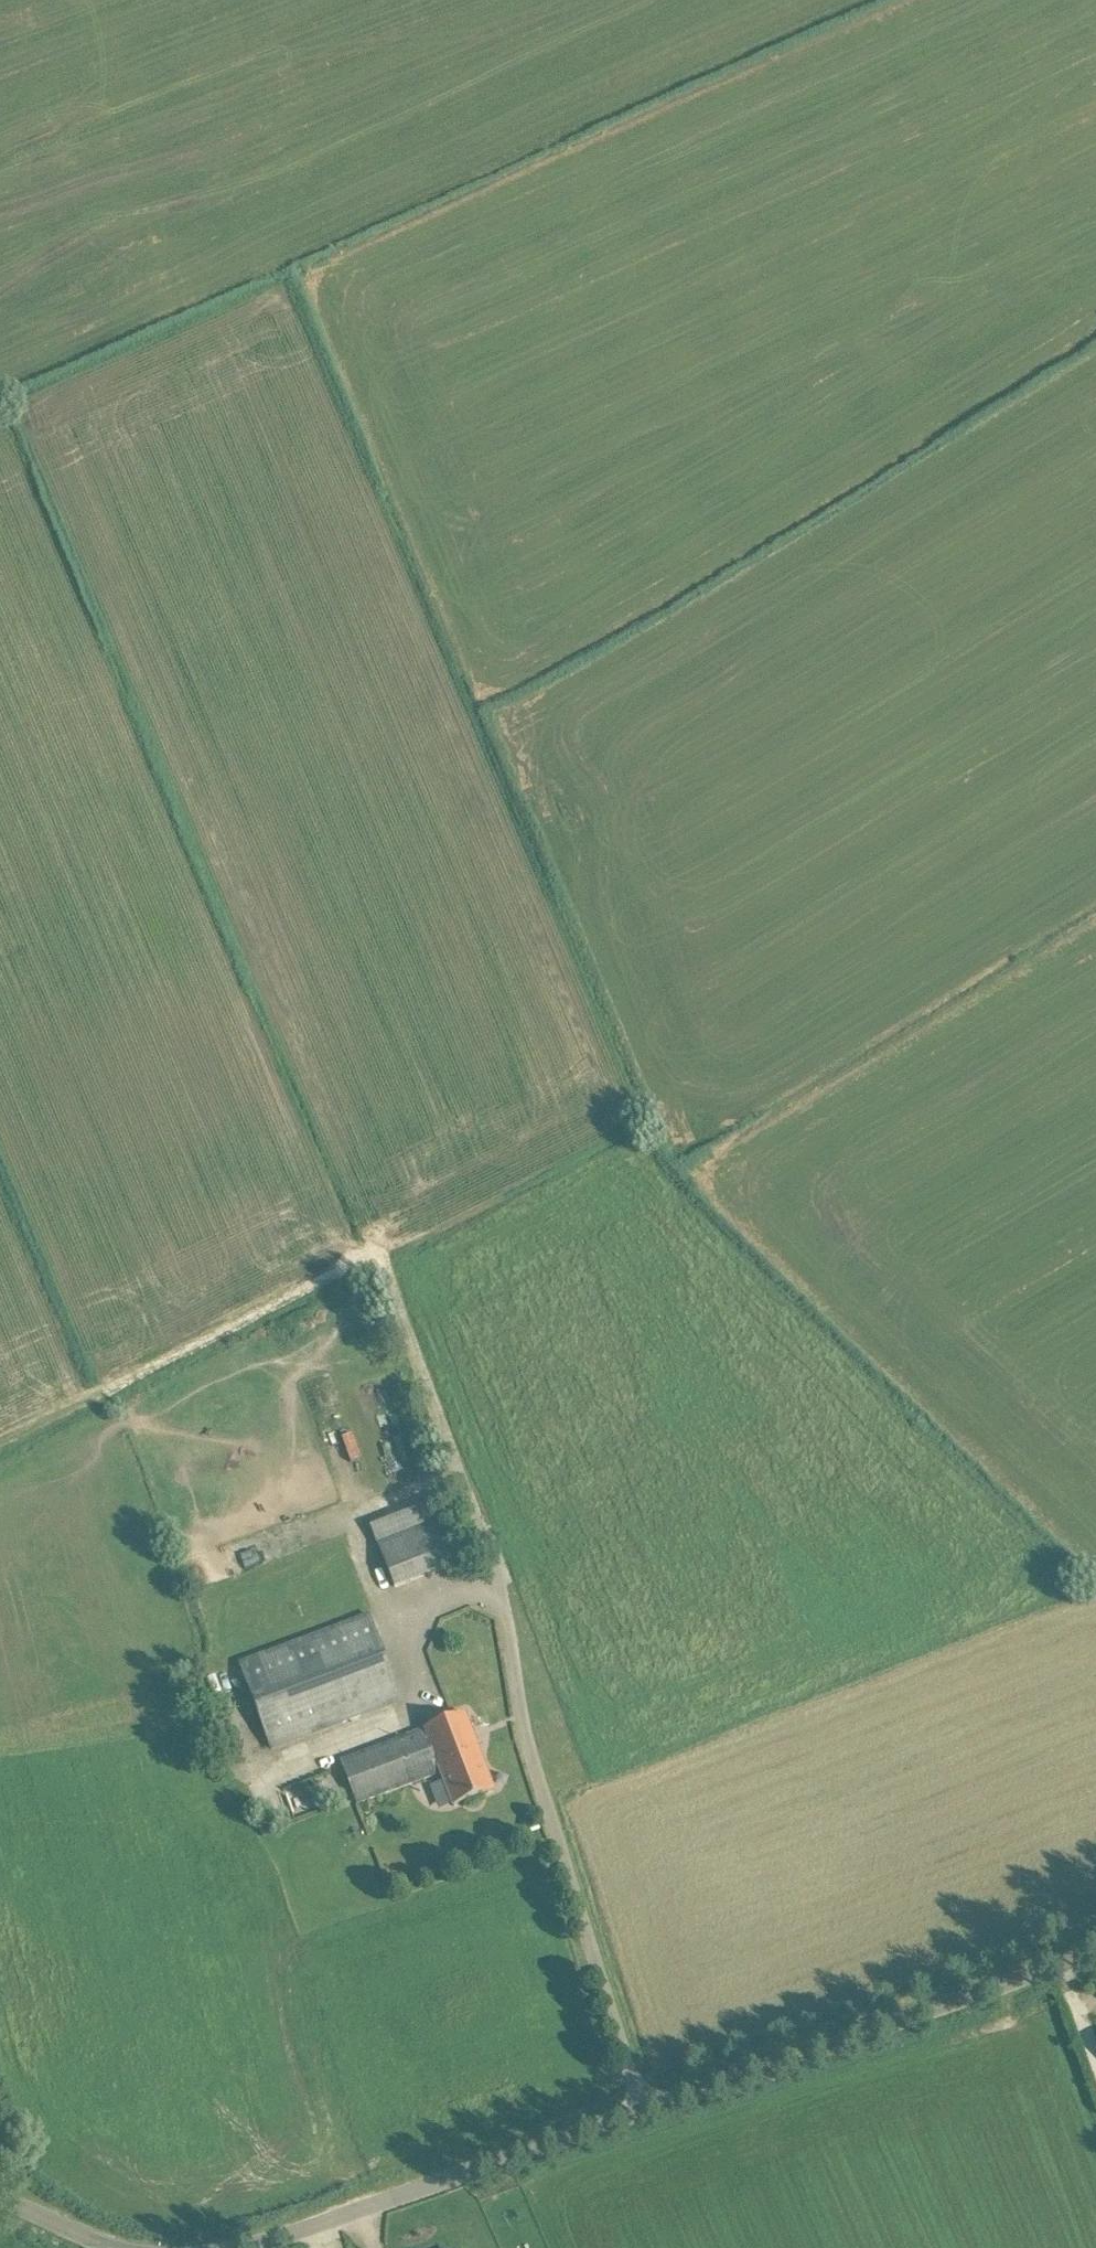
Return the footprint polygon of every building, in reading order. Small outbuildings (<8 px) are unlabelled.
[(439,1498),(369,1526),(395,1589),(464,1561),(439,1498)] [(274,1750),(406,1702),(373,1611),(241,1659),(274,1750)] [(495,1790),(465,1713),(340,1760),(357,1803),(441,1772),(453,1805),(495,1790)]
